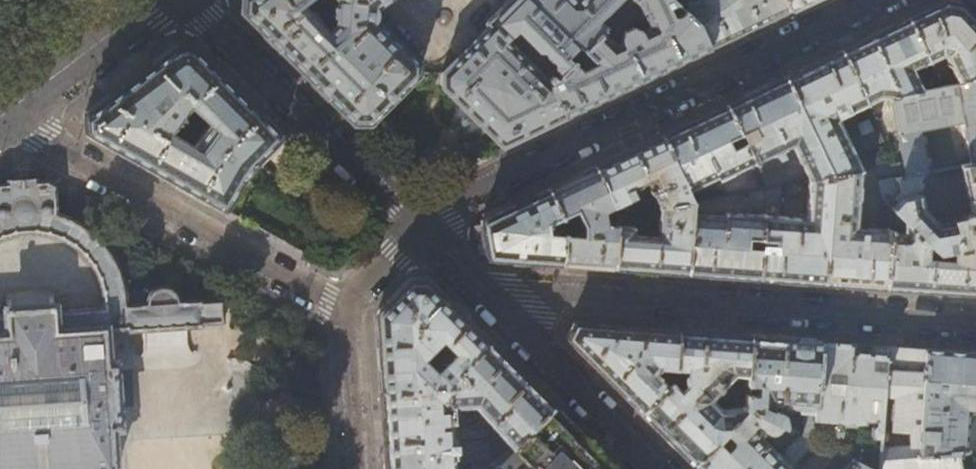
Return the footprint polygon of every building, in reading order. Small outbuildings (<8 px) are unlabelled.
[(241,11),(314,84),(353,123),(369,123),(419,74),(419,63),(375,20),(377,16),(378,13),(377,8),(387,0),(242,0),(241,11)] [(487,20),(490,23),(441,72),(441,85),(501,146),(508,143),(563,117),(547,84),(549,82),(510,43),(518,40),(523,35),(536,48),(541,48),(554,60),(554,66),(560,71),(601,30),(630,0),(507,0),(487,20)] [(671,0),(634,0),(646,26),(639,30),(635,27),(632,27),(631,26),(622,30),(622,32),(620,34),(619,36),(619,39),(613,42),(601,30),(560,71),(549,82),(547,84),(563,117),(616,92),(684,60),(709,47),(697,24),(682,10),(670,15),(667,6),(674,3),(671,0)] [(789,10),(784,0),(685,0),(678,7),(682,10),(697,24),(709,47),(746,30),(789,10)] [(789,10),(810,0),(784,0),(789,10)] [(908,20),(928,61),(940,55),(945,57),(957,83),(975,75),(975,22),(960,5),(951,4),(945,2),(908,20)] [(870,38),(841,51),(865,103),(879,97),(891,99),(921,92),(912,69),(928,61),(908,20),(870,38)] [(279,137),(279,134),(213,68),(192,47),(177,46),(115,92),(84,116),(84,131),(222,208),(224,208),(225,208),(228,206),(229,206),(244,178),(245,179),(256,163),(255,162),(277,140),(277,139),(279,138),(279,137)] [(811,65),(785,78),(831,175),(861,170),(837,117),(865,103),(841,51),(811,65)] [(957,83),(921,92),(891,99),(903,162),(904,171),(905,176),(926,172),(929,172),(922,129),(961,122),(969,164),(975,163),(975,75),(957,83)] [(747,96),(726,106),(754,163),(780,150),(783,156),(789,154),(786,148),(792,145),(809,179),(831,175),(785,78),(747,96)] [(690,123),(662,136),(688,191),(716,178),(718,180),(754,163),(726,106),(690,123)] [(620,155),(595,167),(614,206),(629,199),(626,191),(648,181),(659,207),(693,201),(688,191),(662,136),(620,155)] [(877,176),(904,171),(903,162),(875,167),(877,176)] [(969,164),(960,166),(966,195),(968,194),(972,213),(963,214),(963,217),(936,222),(921,207),(918,194),(926,172),(905,176),(876,182),(881,194),(884,201),(891,208),(926,242),(936,251),(951,249),(975,244),(975,163),(969,164)] [(568,180),(548,189),(565,224),(573,221),(575,225),(578,226),(582,224),(583,225),(582,230),(565,228),(562,263),(585,265),(614,267),(617,225),(607,225),(603,211),(614,206),(595,167),(568,180)] [(856,226),(861,170),(831,175),(823,282),(851,284),(884,287),(889,231),(890,225),(891,208),(884,201),(881,194),(879,229),(856,226)] [(823,282),(831,175),(809,179),(805,219),(778,216),(780,185),(765,187),(758,277),(786,279),(823,282)] [(115,430),(121,429),(116,364),(110,364),(108,331),(126,330),(127,331),(142,331),(185,328),(201,327),(201,324),(223,322),(221,300),(201,302),(200,300),(176,301),(175,295),(172,291),(168,288),(166,287),(160,286),(153,288),(149,291),(147,295),(146,297),(145,304),(124,305),(123,290),(122,281),(119,273),(116,264),(111,256),(106,249),(94,235),(88,229),(80,224),(72,219),(64,216),(55,213),(55,210),(54,210),(53,195),(73,194),(49,180),(36,183),(36,180),(31,180),(31,183),(21,184),(12,184),(12,181),(7,181),(7,185),(0,185),(0,239),(4,237),(18,233),(18,231),(32,230),(32,232),(42,233),(49,235),(63,241),(69,245),(81,254),(86,259),(90,265),(97,278),(101,292),(101,300),(102,307),(57,310),(57,306),(55,307),(54,304),(49,304),(50,308),(12,310),(12,307),(7,307),(7,310),(5,310),(5,313),(0,314),(0,468),(117,468),(115,430)] [(724,215),(692,212),(687,272),(725,275),(758,277),(765,187),(750,190),(749,205),(754,205),(759,208),(758,215),(724,212),(724,215)] [(565,228),(565,224),(548,189),(533,197),(504,210),(481,221),(485,243),(488,257),(533,261),(562,263),(565,228)] [(692,212),(693,201),(659,207),(658,207),(656,236),(633,235),(633,226),(617,225),(614,267),(650,269),(687,272),(692,212)] [(891,208),(890,225),(902,226),(902,232),(889,231),(884,287),(930,290),(975,293),(975,244),(951,249),(950,260),(925,258),(926,242),(891,208)] [(488,342),(450,304),(425,280),(410,280),(376,313),(381,391),(444,386),(488,342)] [(659,367),(675,368),(677,331),(574,324),(568,338),(604,373),(641,411),(667,386),(653,373),(659,367)] [(714,334),(677,331),(675,368),(674,379),(667,386),(641,411),(664,434),(693,463),(748,408),(745,407),(721,410),(710,398),(735,374),(747,374),(750,337),(714,334)] [(777,339),(750,337),(747,374),(747,382),(758,384),(757,393),(746,392),(745,407),(748,408),(782,424),(785,426),(782,414),(781,411),(779,410),(772,409),(773,402),(809,405),(808,411),(805,412),(804,415),(802,434),(813,439),(815,419),(820,342),(777,339)] [(488,342),(444,386),(381,391),(387,468),(454,468),(453,455),(455,455),(454,450),(456,449),(456,442),(453,442),(453,436),(451,436),(449,405),(474,404),(512,446),(551,406),(513,367),(488,342)] [(833,343),(820,342),(815,419),(862,423),(865,423),(865,421),(874,421),(874,424),(871,426),(870,434),(873,437),(879,437),(880,428),(882,396),(886,347),(872,345),(871,354),(852,353),(853,344),(833,343)] [(886,347),(882,396),(893,397),(891,429),(880,428),(879,437),(876,468),(959,468),(957,453),(918,454),(925,349),(902,348),(886,347)] [(925,349),(918,454),(957,453),(965,451),(969,412),(975,412),(975,353),(970,353),(925,349)] [(551,406),(512,446),(498,460),(506,468),(517,468),(519,467),(521,468),(614,468),(575,430),(551,406)] [(782,424),(748,408),(693,463),(699,468),(785,468),(787,467),(814,440),(813,439),(802,434),(801,434),(784,450),(785,453),(782,456),(765,439),(763,439),(759,435),(764,429),(769,432),(772,432),(776,431),(779,429),(782,424)] [(965,451),(957,453),(959,468),(975,468),(975,449),(965,451)] [(288,462),(289,467),(297,467),(297,461),(300,461),(300,450),(284,450),(285,462),(288,462)] [(853,459),(843,468),(874,468),(853,459)]
